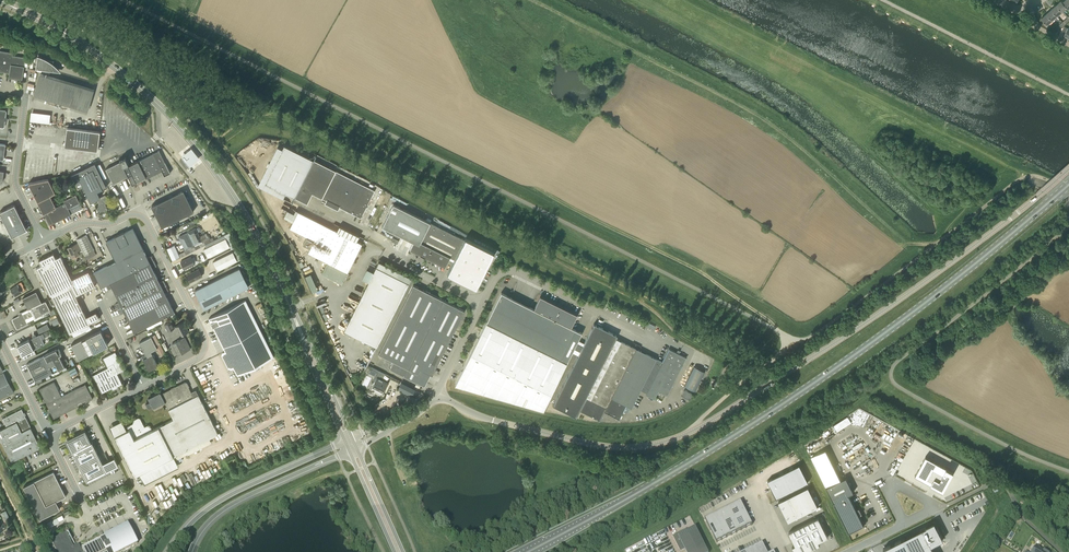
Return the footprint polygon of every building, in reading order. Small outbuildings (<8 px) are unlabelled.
[(1067,7),(1062,2),(1061,0),(1056,5),(1062,12),(1067,7)] [(1062,12),(1056,5),(1051,9),(1057,16),(1062,12)] [(1051,9),(1046,13),(1052,20),(1057,16),(1051,9)] [(1052,20),(1046,13),(1041,18),(1047,25),(1052,20)] [(8,77),(22,79),(25,57),(12,55),(13,52),(0,50),(0,71),(3,72),(3,71),(6,71),(6,72),(9,73),(8,77)] [(52,70),(53,60),(37,58),(36,68),(52,70)] [(87,110),(93,89),(40,73),(34,94),(87,110)] [(50,122),(51,113),(32,110),(30,119),(50,122)] [(100,130),(67,126),(64,146),(97,150),(100,130)] [(314,160),(313,162),(284,147),(264,185),(293,200),(295,197),(304,202),(309,192),(361,218),(375,191),(314,160)] [(182,157),(185,161),(189,166),(191,168),(201,160),(192,149),(182,157)] [(121,161),(106,168),(113,183),(128,176),(132,184),(136,182),(146,177),(146,178),(162,171),(164,176),(171,173),(165,162),(159,150),(153,153),(138,161),(128,166),(124,157),(119,159),(121,161)] [(100,197),(98,191),(102,189),(93,169),(78,176),(90,202),(96,199),(99,204),(97,205),(100,213),(108,209),(105,204),(109,202),(105,194),(100,197)] [(162,227),(194,211),(183,190),(151,206),(152,206),(162,226),(161,226),(162,227)] [(65,202),(56,206),(50,195),(37,201),(49,225),(83,208),(76,194),(64,200),(65,202)] [(459,237),(455,234),(393,203),(382,226),(413,241),(410,248),(444,265),(447,258),(453,261),(447,273),(452,276),(470,240),(465,237),(464,239),(459,237)] [(27,229),(14,205),(0,212),(0,214),(12,237),(27,229)] [(316,220),(298,211),(290,228),(307,236),(303,244),(310,247),(308,252),(312,254),(311,256),(315,257),(316,256),(327,262),(347,272),(351,263),(353,264),(355,260),(353,259),(361,243),(316,220)] [(205,226),(212,238),(220,233),(214,221),(205,226)] [(123,232),(119,234),(129,254),(142,248),(133,228),(123,233),(123,232)] [(201,241),(195,228),(188,232),(194,244),(201,241)] [(193,245),(186,233),(178,237),(185,249),(193,245)] [(129,254),(119,234),(114,236),(115,237),(106,242),(115,261),(122,258),(129,254)] [(84,255),(94,251),(86,235),(77,240),(84,255)] [(208,257),(230,246),(225,238),(204,249),(208,257)] [(167,243),(172,254),(180,250),(175,239),(167,243)] [(470,240),(452,276),(476,288),(494,252),(470,240)] [(68,247),(70,252),(67,254),(69,258),(79,254),(77,251),(81,249),(78,243),(68,247)] [(142,248),(129,254),(122,258),(130,273),(154,261),(154,260),(154,261),(151,256),(147,258),(142,248)] [(218,270),(237,261),(233,252),(213,262),(218,270)] [(72,279),(61,255),(56,258),(53,253),(39,260),(41,265),(36,267),(50,295),(51,295),(70,333),(100,318),(96,311),(86,316),(76,295),(79,293),(72,279)] [(180,262),(181,263),(180,263),(181,266),(182,265),(184,269),(194,264),(191,257),(180,262)] [(122,258),(115,261),(93,272),(101,287),(106,285),(130,273),(122,258)] [(156,266),(154,261),(130,273),(136,285),(156,275),(152,268),(156,266)] [(341,283),(347,272),(327,262),(321,272),(341,283)] [(311,264),(304,267),(306,272),(313,269),(311,264)] [(376,346),(408,282),(376,266),(343,329),(376,346)] [(239,268),(225,275),(195,290),(198,297),(198,298),(200,302),(201,302),(204,309),(249,287),(239,268)] [(202,276),(198,269),(187,275),(190,282),(202,276)] [(88,271),(72,279),(79,293),(95,286),(88,271)] [(311,272),(306,274),(313,291),(318,288),(311,272)] [(136,285),(130,273),(106,285),(108,290),(112,288),(116,295),(136,285)] [(156,275),(136,285),(142,297),(166,285),(163,280),(159,282),(156,275)] [(15,297),(22,292),(17,284),(10,289),(15,297)] [(136,285),(116,295),(119,302),(115,304),(118,309),(142,297),(136,285)] [(166,285),(142,297),(148,309),(154,322),(174,312),(164,292),(168,290),(166,285)] [(464,310),(443,300),(413,285),(378,354),(393,361),(389,368),(416,382),(418,377),(416,376),(420,368),(432,374),(464,310)] [(22,297),(24,302),(28,309),(22,312),(23,314),(12,319),(12,320),(16,328),(17,329),(28,323),(27,322),(34,318),(35,321),(42,317),(42,316),(42,315),(50,311),(45,301),(42,303),(35,290),(22,297)] [(534,308),(501,292),(455,384),(543,409),(574,347),(576,342),(581,332),(570,326),(576,315),(567,310),(568,309),(565,308),(564,309),(540,297),(534,308)] [(148,309),(142,297),(118,309),(120,314),(124,312),(128,319),(148,309)] [(237,375),(274,357),(246,300),(209,318),(225,351),(223,352),(222,355),(228,368),(231,369),(233,368),(237,375)] [(148,309),(128,319),(134,332),(154,322),(148,309)] [(167,330),(174,327),(175,327),(172,321),(164,325),(167,330)] [(184,322),(175,327),(174,327),(178,334),(181,332),(182,335),(189,332),(184,322)] [(667,395),(686,357),(669,349),(662,362),(638,349),(616,338),(617,335),(594,323),(582,345),(576,342),(574,347),(580,350),(553,404),(576,416),(579,409),(600,420),(604,411),(619,418),(626,405),(631,407),(640,389),(647,392),(646,395),(654,399),(658,391),(667,395)] [(36,329),(39,334),(18,345),(20,348),(19,349),(20,351),(22,351),(23,355),(45,343),(42,339),(45,337),(43,333),(50,329),(47,324),(36,329)] [(72,345),(79,361),(109,346),(102,331),(72,345)] [(139,343),(145,354),(146,354),(150,351),(157,348),(158,348),(162,355),(164,354),(165,354),(164,352),(159,342),(155,335),(151,337),(139,343)] [(184,337),(180,339),(172,344),(178,355),(190,349),(184,337)] [(57,350),(45,355),(27,364),(35,381),(65,367),(65,366),(69,364),(67,360),(62,362),(60,356),(62,355),(60,349),(57,350)] [(143,360),(146,365),(148,371),(153,368),(155,367),(158,366),(155,360),(152,355),(150,351),(146,354),(147,357),(147,358),(143,360)] [(103,358),(108,368),(93,375),(102,393),(117,385),(117,386),(122,384),(117,374),(124,370),(115,352),(103,358)] [(93,367),(102,363),(100,359),(91,363),(93,367)] [(14,392),(9,382),(8,382),(4,372),(0,365),(0,399),(14,392)] [(694,366),(684,385),(695,391),(705,371),(694,366)] [(388,383),(382,380),(385,374),(372,367),(369,373),(375,376),(373,380),(374,381),(371,387),(382,393),(388,383)] [(54,419),(93,399),(85,384),(61,396),(54,382),(39,389),(54,419)] [(148,398),(150,401),(148,402),(147,403),(147,404),(147,406),(148,407),(149,407),(151,407),(152,406),(153,407),(161,402),(161,403),(165,402),(173,419),(159,426),(174,456),(218,434),(198,394),(193,397),(186,383),(185,382),(161,394),(160,392),(159,392),(149,397),(148,398)] [(685,388),(682,394),(691,399),(694,393),(685,388)] [(388,393),(389,395),(381,398),(383,404),(398,398),(396,391),(388,393)] [(41,447),(25,415),(24,412),(22,409),(2,418),(6,426),(0,429),(0,438),(12,461),(41,447)] [(174,456),(159,426),(152,430),(150,427),(149,427),(145,429),(140,419),(139,418),(135,420),(135,422),(136,425),(134,426),(134,425),(132,425),(129,426),(128,428),(129,429),(114,437),(135,476),(140,474),(145,484),(179,466),(174,456)] [(102,463),(92,441),(91,442),(85,430),(69,438),(69,439),(68,443),(67,444),(71,452),(72,451),(79,466),(87,481),(116,466),(118,465),(114,457),(102,463)] [(946,467),(925,456),(915,474),(915,475),(943,491),(954,471),(946,467)] [(808,482),(799,464),(768,480),(776,498),(808,482)] [(53,472),(34,481),(24,486),(40,519),(60,509),(56,501),(66,496),(53,472)] [(853,492),(846,477),(826,487),(849,532),(864,525),(859,515),(862,514),(859,508),(856,510),(849,495),(848,495),(853,492)] [(808,487),(779,502),(789,522),(818,507),(808,487)] [(705,519),(717,542),(753,525),(741,501),(705,519)] [(818,517),(789,532),(795,545),(792,546),(795,551),(805,551),(820,545),(818,542),(828,537),(818,517)] [(903,539),(909,551),(934,551),(931,546),(943,539),(937,527),(936,528),(933,523),(926,527),(923,528),(923,529),(903,539)] [(68,532),(51,540),(57,551),(121,551),(138,544),(129,527),(104,540),(103,539),(82,549),(78,547),(75,545),(68,532)] [(673,536),(680,551),(685,549),(686,551),(708,551),(696,527),(687,531),(686,529),(673,536)] [(903,539),(902,538),(883,548),(885,551),(909,551),(903,539)] [(745,551),(767,551),(762,543),(745,551)]
